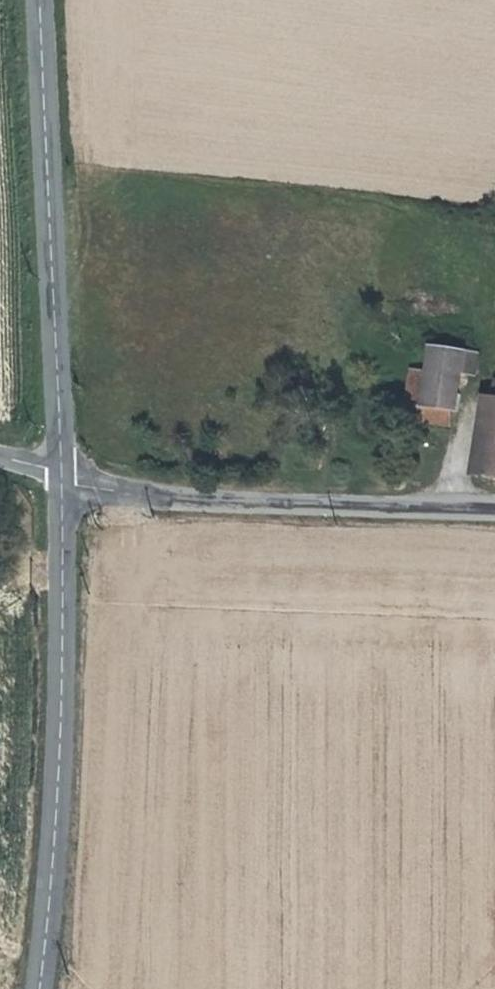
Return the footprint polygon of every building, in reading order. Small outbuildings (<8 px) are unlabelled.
[(424,392),(422,406),(447,410),(450,397),(461,398),(466,363),(475,364),(480,337),(432,330),(426,357),(411,355),(407,389),(424,392)] [(478,458),(494,461),(494,372),(478,458)]
